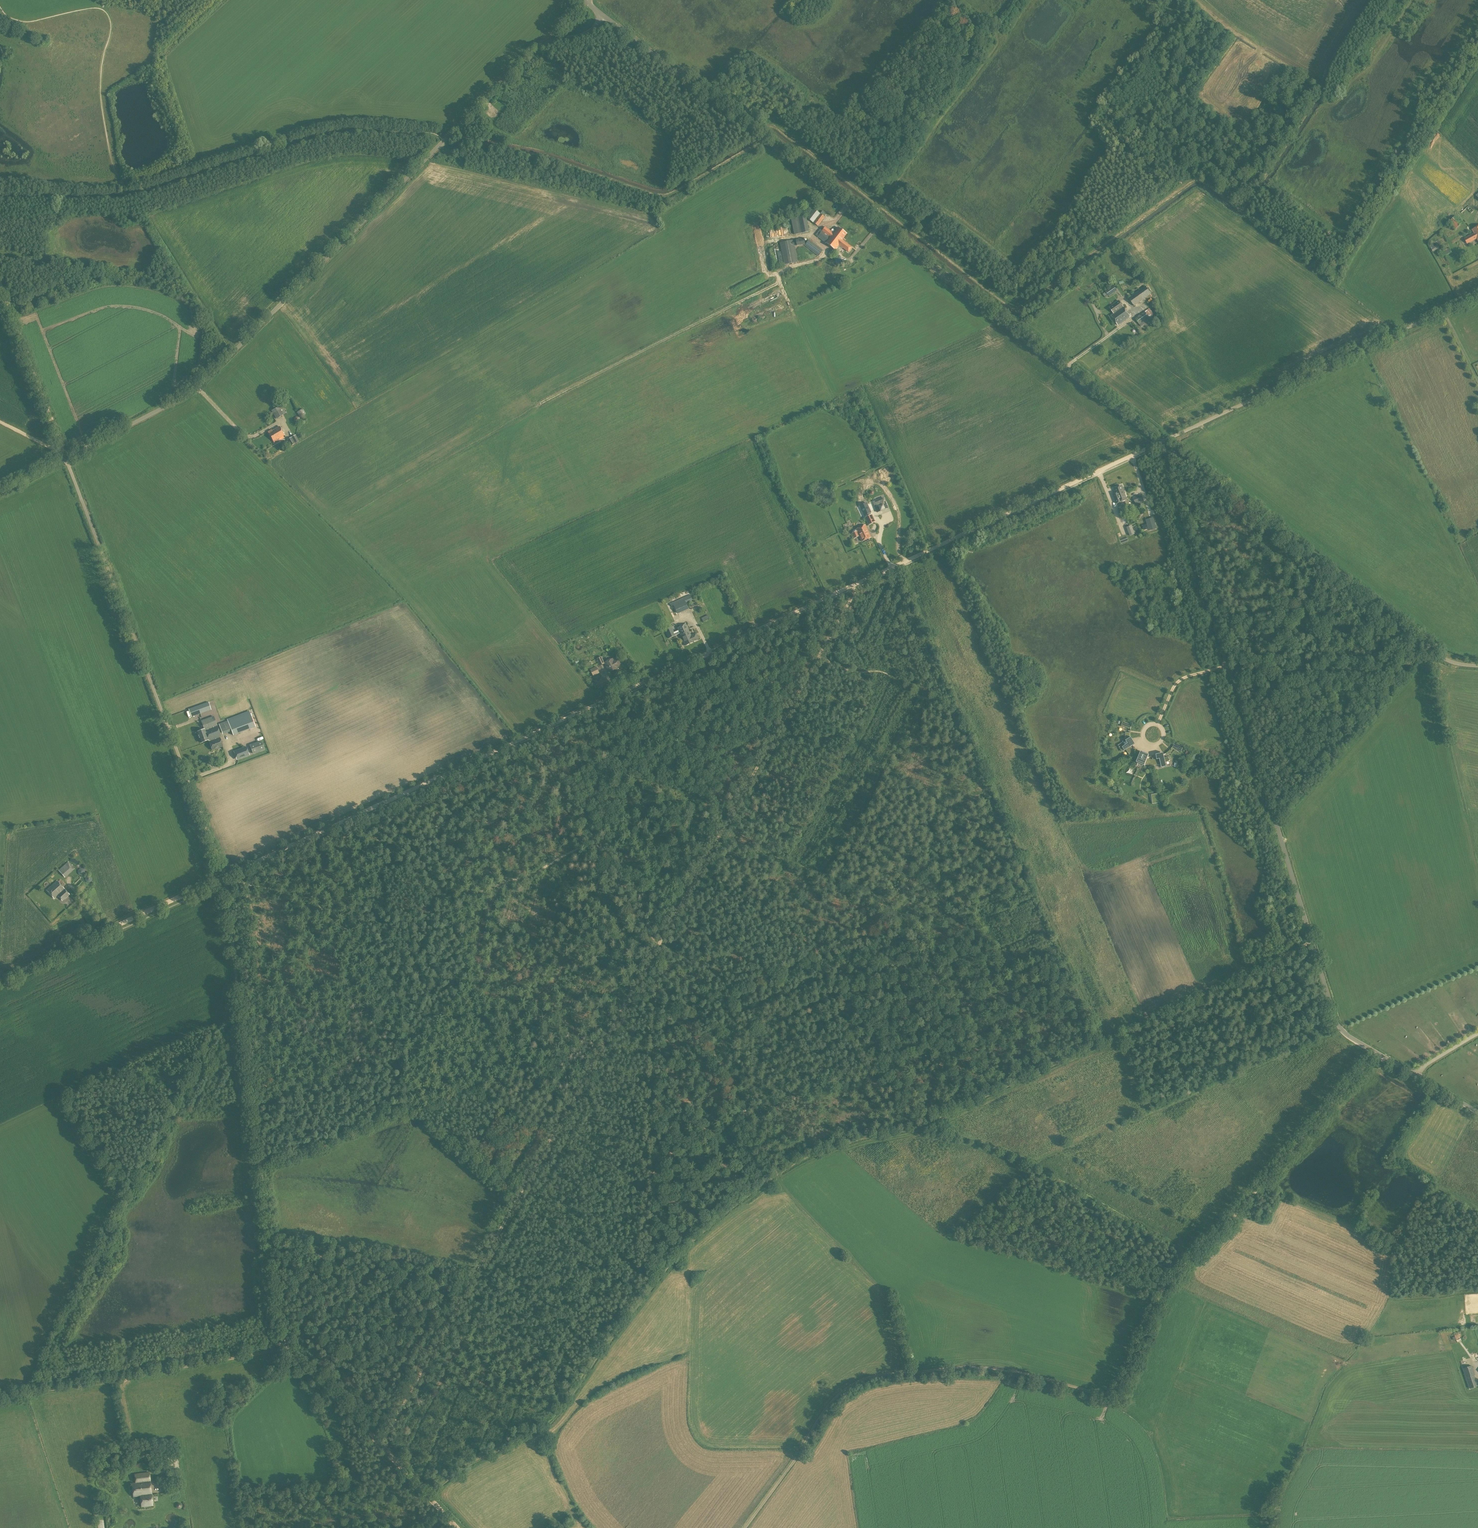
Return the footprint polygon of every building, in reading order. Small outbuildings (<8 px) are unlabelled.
[(818,226),(825,217),(814,208),(806,217),(818,226)] [(794,234),(809,232),(806,216),(791,219),(794,234)] [(1456,229),(1462,222),(1455,216),(1449,223),(1456,229)] [(1473,229),(1475,233),(1465,238),(1468,243),(1477,238),(1477,239),(1477,226),(1473,229)] [(834,233),(825,227),(822,231),(820,229),(816,235),(836,250),(837,248),(840,251),(843,247),(848,252),(852,247),(842,240),(847,234),(838,227),(834,233)] [(795,246),(805,244),(804,238),(780,242),(784,265),(798,262),(795,246)] [(809,239),(805,244),(804,245),(818,256),(823,250),(809,239)] [(1438,240),(1429,245),(1433,252),(1440,248),(1439,247),(1442,245),(1438,240)] [(834,259),(837,265),(843,263),(841,256),(834,259)] [(1109,296),(1117,291),(1114,286),(1105,292),(1109,296)] [(1134,306),(1151,294),(1146,286),(1129,298),(1134,306)] [(1119,300),(1109,307),(1114,313),(1111,315),(1118,326),(1131,317),(1119,300)] [(1149,317),(1145,311),(1144,312),(1145,312),(1143,313),(1142,313),(1135,319),(1139,325),(1149,317)] [(277,419),(284,415),(279,406),(272,410),(277,419)] [(300,417),(306,414),(303,409),(297,412),(300,417)] [(278,432),(282,430),(280,426),(272,430),(268,432),(272,438),(279,433),(278,432)] [(279,433),(272,438),(274,442),(278,440),(277,439),(285,435),(282,430),(278,432),(279,433)] [(290,446),(299,441),(295,435),(288,439),(288,440),(287,440),(290,446)] [(1136,479),(1124,483),(1126,487),(1137,483),(1136,479)] [(1124,491),(1122,486),(1115,488),(1117,493),(1116,493),(1120,502),(1119,503),(1120,506),(1124,505),(1122,501),(1127,499),(1124,491)] [(1135,504),(1144,500),(1142,494),(1133,497),(1135,504)] [(873,502),(877,513),(888,508),(884,497),(873,502)] [(1121,518),(1125,516),(1122,507),(1117,508),(1121,518)] [(869,525),(875,522),(871,515),(865,517),(869,525)] [(1157,528),(1153,518),(1146,520),(1149,531),(1157,528)] [(857,529),(851,531),(854,538),(860,536),(862,541),(871,537),(866,525),(857,529)] [(1130,536),(1135,534),(1132,525),(1126,527),(1130,536)] [(689,609),(686,603),(693,600),(691,595),(680,599),(685,611),(689,609)] [(681,635),(690,631),(686,624),(677,628),(679,631),(675,633),(672,626),(665,629),(669,638),(680,633),(681,635)] [(690,631),(681,635),(686,645),(699,639),(696,633),(692,635),(690,631)] [(600,666),(605,664),(601,656),(596,659),(600,666)] [(614,660),(613,658),(605,662),(610,672),(618,669),(617,667),(621,665),(620,662),(618,663),(616,659),(614,660)] [(593,676),(599,673),(596,666),(590,669),(593,676)] [(602,688),(609,685),(607,681),(597,685),(599,689),(601,687),(602,688)] [(191,717),(211,710),(208,702),(189,709),(191,717)] [(233,735),(256,726),(250,713),(219,724),(222,734),(231,730),(233,735)] [(220,736),(221,736),(221,734),(217,725),(214,716),(201,721),(204,729),(198,731),(202,742),(208,740),(209,742),(211,741),(211,740),(219,736),(220,736)] [(212,750),(223,746),(219,736),(211,740),(211,741),(209,742),(212,750)] [(1131,756),(1135,752),(1134,750),(1132,749),(1131,748),(1131,747),(1134,744),(1130,737),(1125,741),(1127,744),(1124,745),(1123,742),(1123,741),(1123,742),(1118,745),(1122,752),(1126,749),(1128,752),(1130,755),(1131,756)] [(253,754),(265,750),(261,740),(250,745),(253,754)] [(237,760),(250,755),(246,746),(233,751),(237,760)] [(1148,759),(1147,759),(1149,755),(1141,751),(1137,762),(1145,765),(1145,764),(1146,764),(1147,765),(1149,765),(1151,765),(1152,765),(1153,760),(1150,760),(1148,759)] [(1157,760),(1158,765),(1161,764),(1162,767),(1166,766),(1166,763),(1167,762),(1168,761),(1170,760),(1168,757),(1165,758),(1163,753),(1156,754),(1157,760)] [(1152,794),(1153,804),(1161,803),(1160,793),(1152,794)] [(65,877),(75,868),(69,862),(59,870),(65,877)] [(62,901),(69,895),(57,881),(47,890),(54,898),(57,895),(62,901)] [(1448,1335),(1451,1344),(1458,1342),(1457,1340),(1462,1339),(1460,1331),(1448,1335)] [(1470,1389),(1477,1386),(1474,1375),(1475,1375),(1472,1365),(1463,1368),(1470,1389)] [(140,1496),(141,1506),(153,1505),(149,1472),(135,1474),(136,1482),(132,1483),(133,1496),(140,1496)]
